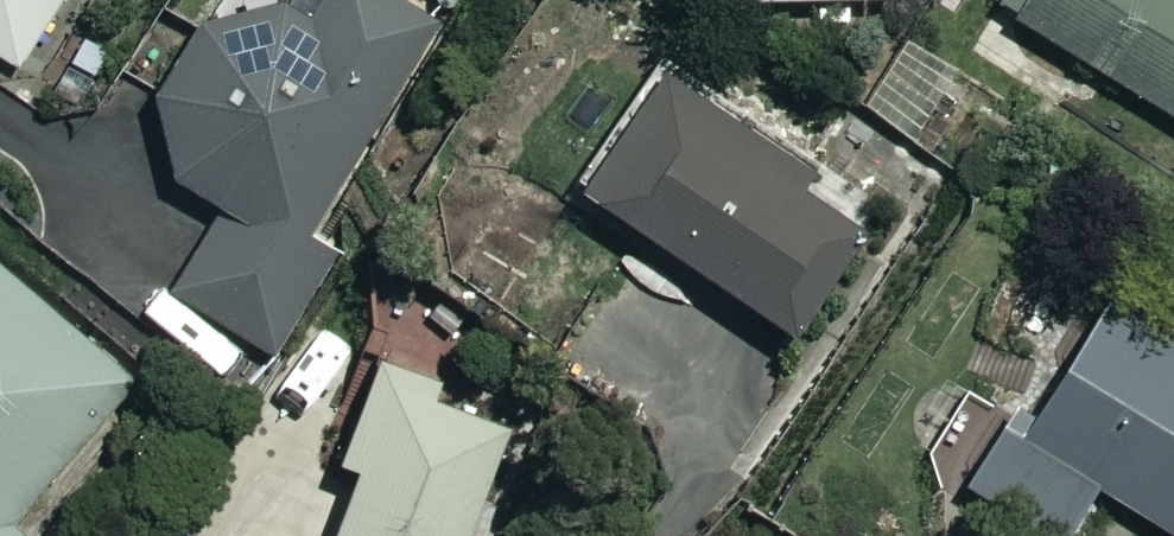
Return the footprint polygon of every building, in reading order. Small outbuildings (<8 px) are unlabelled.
[(20,66),(63,0),(0,0),(0,53),(20,66)] [(275,355),(337,257),(303,235),(438,22),(403,0),(321,0),(312,13),(296,3),(209,16),(158,97),(177,175),(226,206),(172,290),(264,348),(275,355)] [(1005,11),(1173,117),(1173,0),(1012,0),(1005,11)] [(882,221),(659,68),(580,183),(803,336),(882,221)] [(977,110),(930,85),(903,136),(950,161),(977,110)] [(18,526),(143,381),(0,258),(0,535),(30,535),(18,526)] [(264,348),(172,290),(153,319),(245,378),(264,348)] [(1108,301),(1035,428),(1014,416),(973,487),(1057,535),(1076,535),(1103,488),(1173,529),(1173,339),(1108,301)] [(483,499),(511,426),(437,398),(444,381),(385,359),(345,463),(363,470),(338,535),(491,535),(502,507),(483,499)]
